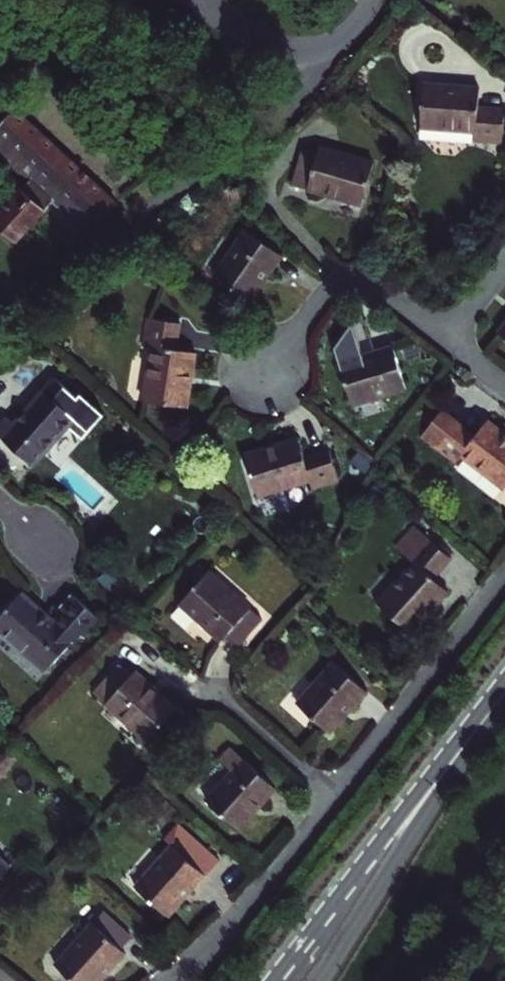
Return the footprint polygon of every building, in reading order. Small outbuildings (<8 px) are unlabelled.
[(425,127),(476,133),(476,142),(504,144),(504,128),(504,109),(481,108),(481,97),(482,86),(426,83),(425,127)] [(86,220),(121,193),(17,99),(0,119),(0,143),(33,172),(0,209),(0,215),(19,232),(56,192),(86,220)] [(305,142),(293,175),(339,190),(363,199),(376,158),(323,141),(320,146),(305,142)] [(242,227),(209,271),(244,297),(255,282),(277,251),(242,227)] [(140,342),(145,343),(136,398),(178,407),(191,352),(181,350),(173,348),(177,322),(146,316),(140,342)] [(352,358),(338,362),(350,403),(404,387),(390,347),(352,358)] [(19,415),(12,410),(0,421),(0,427),(15,441),(36,460),(71,421),(86,434),(108,410),(85,389),(81,393),(59,372),(19,415)] [(455,460),(460,454),(504,488),(504,486),(504,432),(487,418),(475,433),(455,418),(440,407),(422,433),(455,460)] [(276,440),(244,448),(256,492),(308,478),(310,488),(336,482),(328,448),(302,455),(296,434),(276,440)] [(379,599),(411,628),(421,617),(449,585),(434,572),(451,554),(426,532),(409,551),(415,557),(379,599)] [(222,632),(225,635),(227,632),(240,642),(264,613),(210,565),(181,598),(222,632)] [(0,617),(0,622),(50,668),(103,610),(79,588),(60,608),(64,612),(59,618),(41,602),(25,588),(0,617)] [(148,737),(178,706),(172,701),(138,667),(133,671),(123,661),(96,689),(148,737)] [(334,662),(297,701),(327,731),(341,716),(365,691),(334,662)] [(217,759),(229,769),(205,799),(237,828),(253,810),(273,786),(229,746),(217,759)] [(188,891),(213,860),(171,823),(161,835),(171,844),(135,885),(169,914),(188,891)] [(0,854),(0,883),(15,867),(0,854)] [(127,951),(122,947),(131,935),(102,911),(57,962),(79,980),(102,980),(111,970),(127,951)]
